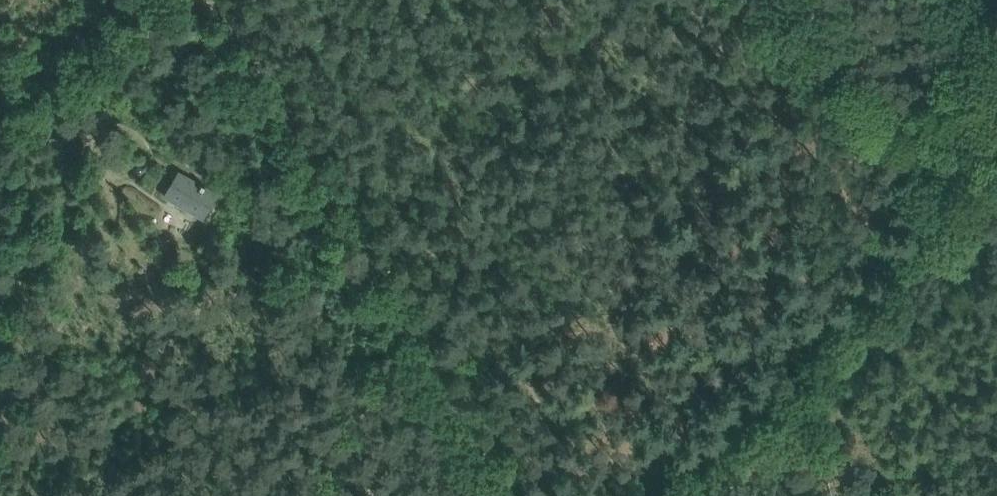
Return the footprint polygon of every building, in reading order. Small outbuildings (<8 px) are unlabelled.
[(187,182),(177,176),(166,195),(203,217),(216,194),(204,187),(205,186),(201,184),(201,185),(189,178),(187,182)]
